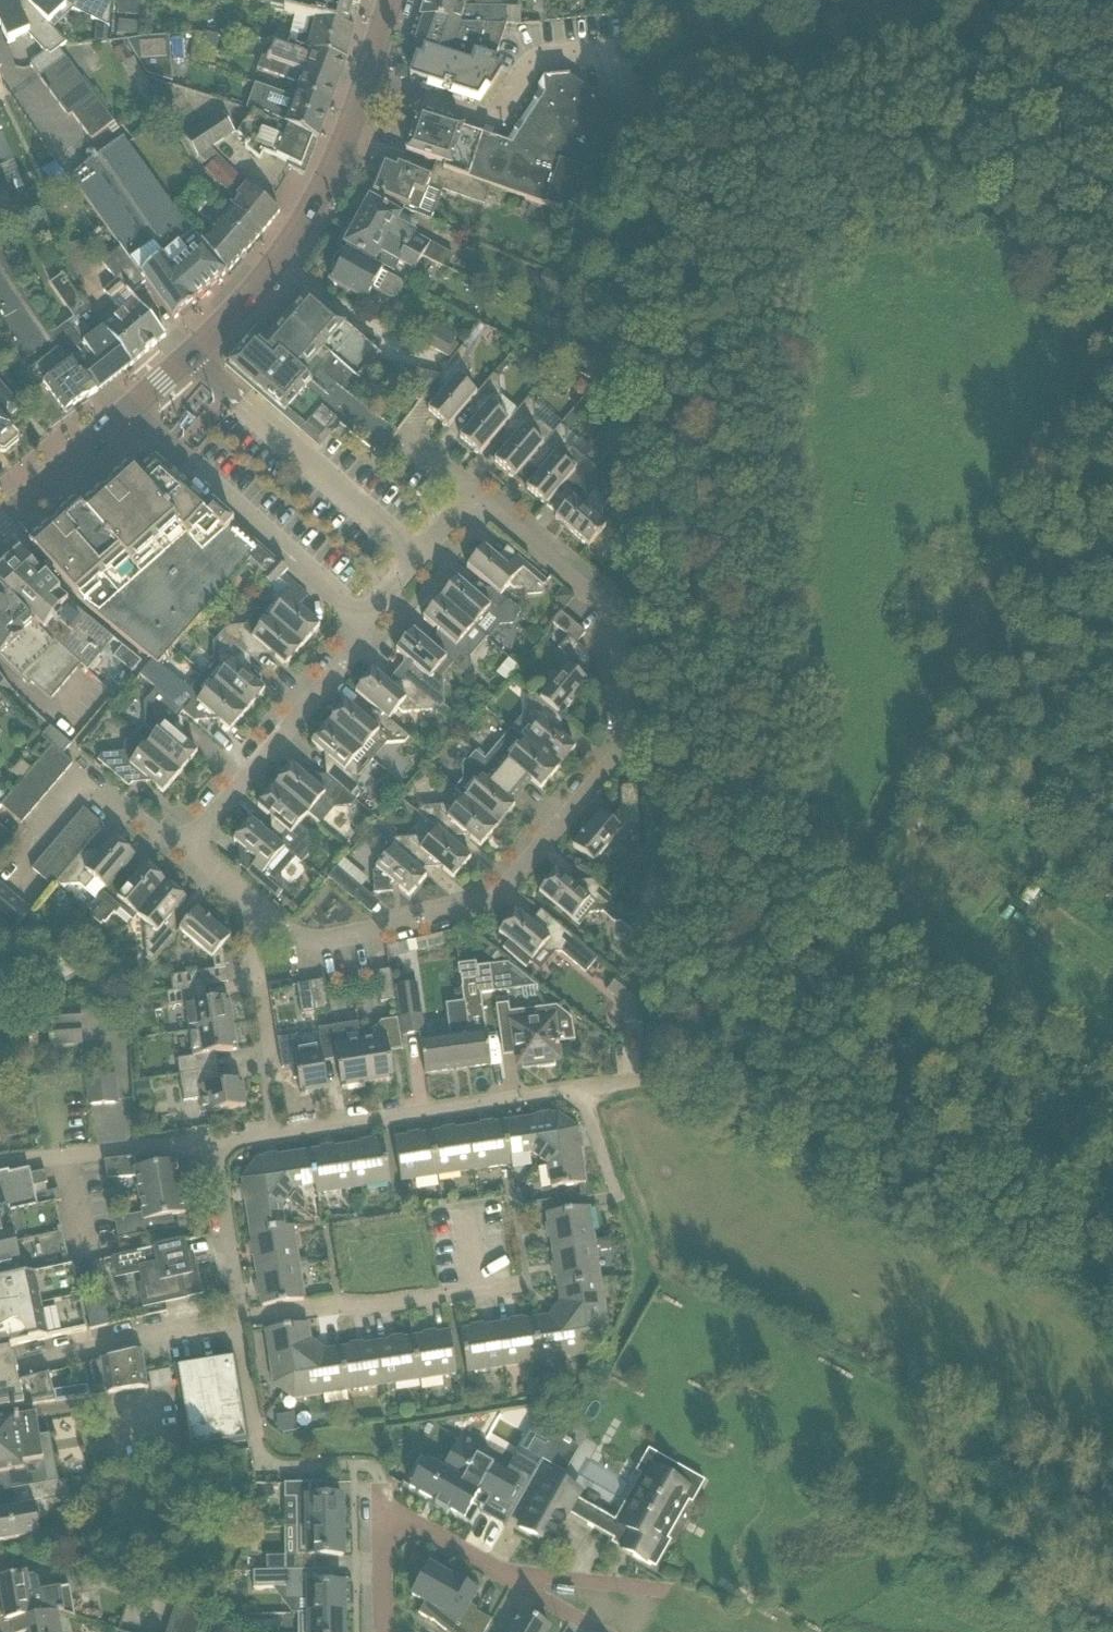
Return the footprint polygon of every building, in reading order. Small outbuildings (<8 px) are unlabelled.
[(31,67),(39,77),(66,58),(59,49),(67,44),(29,4),(25,7),(19,10),(15,3),(16,3),(15,0),(0,7),(0,26),(8,44),(28,35),(44,53),(31,63),(30,66),(31,67)] [(101,0),(25,0),(29,4),(53,30),(73,11),(109,28),(112,5),(101,0)] [(119,14),(139,16),(141,0),(120,0),(119,14)] [(242,3),(269,6),(346,27),(353,0),(207,0),(242,3)] [(466,3),(456,0),(425,0),(420,16),(422,17),(459,24),(504,25),(504,7),(464,7),(466,3)] [(354,30),(346,27),(269,6),(269,10),(295,17),(289,44),(297,47),(346,62),(354,30)] [(506,25),(504,25),(459,24),(422,17),(415,39),(422,42),(493,65),(506,25)] [(144,23),(119,21),(118,34),(142,36),(144,23)] [(218,36),(196,34),(192,61),(214,64),(218,36)] [(269,59),(338,84),(346,62),(297,47),(289,44),(281,41),(277,41),(272,57),(269,56),(269,59)] [(165,42),(139,44),(141,60),(167,58),(165,42)] [(493,65),(422,42),(410,76),(477,98),(485,86),(490,89),(502,70),(493,65)] [(49,91),(76,71),(66,57),(66,58),(39,77),(49,91)] [(330,106),(338,84),(269,59),(262,57),(258,69),(302,85),(298,94),(330,106)] [(76,71),(49,91),(59,104),(85,84),(76,71)] [(444,165),(442,169),(492,187),(564,213),(628,116),(587,89),(569,78),(569,76),(543,78),(545,94),(512,145),(418,114),(414,126),(413,126),(409,139),(410,139),(406,153),(444,165)] [(85,84),(59,104),(69,117),(72,114),(95,97),(85,84)] [(72,114),(82,127),(105,110),(95,97),(72,114)] [(263,119),(310,144),(316,144),(328,111),(291,97),(285,115),(267,108),(263,119)] [(105,110),(82,127),(91,140),(114,123),(105,110)] [(301,169),(310,144),(263,119),(254,112),(238,134),(249,143),(245,148),(250,152),(260,159),(263,152),(276,157),(290,164),(288,167),(291,168),(293,165),(301,169)] [(234,132),(222,114),(186,138),(203,164),(216,155),(212,148),(234,132)] [(228,274),(229,272),(202,242),(197,236),(186,225),(124,139),(102,154),(93,160),(154,245),(173,268),(171,270),(173,274),(196,301),(222,278),(222,277),(225,274),(225,275),(227,274),(228,274)] [(71,179),(120,247),(145,283),(173,321),(196,301),(173,274),(171,270),(173,268),(154,245),(93,160),(71,179)] [(485,206),(492,187),(442,169),(442,172),(443,172),(439,182),(430,179),(430,178),(398,165),(396,169),(385,164),(379,178),(376,177),(371,188),(374,190),(373,193),(416,211),(415,214),(431,221),(443,191),(485,206)] [(21,179),(12,183),(15,191),(24,188),(21,179)] [(241,199),(224,217),(254,243),(262,233),(280,212),(263,198),(247,184),(237,196),(241,199)] [(357,222),(423,258),(447,270),(454,257),(431,245),(396,226),(401,217),(370,199),(357,222)] [(229,272),(254,243),(224,217),(202,242),(229,272)] [(346,242),(345,245),(376,263),(376,264),(394,274),(399,264),(415,273),(423,258),(357,222),(352,233),(349,233),(345,239),(346,242)] [(130,296),(145,283),(120,247),(102,263),(116,280),(103,290),(122,313),(103,328),(131,367),(166,337),(130,296)] [(365,302),(372,290),(391,300),(398,298),(402,289),(400,282),(343,251),(334,268),(338,270),(330,284),(365,302)] [(86,400),(94,394),(52,337),(46,329),(27,299),(0,257),(0,326),(24,375),(34,391),(31,397),(34,401),(50,429),(73,412),(68,405),(82,395),(86,400)] [(94,394),(131,367),(103,328),(63,275),(49,284),(75,321),(52,337),(94,394)] [(309,293),(290,315),(364,379),(381,359),(355,334),(309,293)] [(256,347),(304,392),(338,424),(378,455),(396,432),(349,395),(364,379),(290,315),(266,343),(263,340),(256,347)] [(453,361),(462,348),(454,343),(457,337),(429,322),(419,341),(447,357),(453,361)] [(449,428),(473,399),(477,395),(476,394),(466,385),(470,381),(467,353),(486,329),(480,325),(462,348),(453,361),(442,373),(453,382),(428,410),(449,428)] [(304,392),(256,347),(249,342),(229,365),(285,414),(288,410),(304,392)] [(419,403),(440,376),(384,362),(383,360),(375,388),(414,399),(419,403)] [(480,455),(508,423),(509,422),(508,422),(498,413),(501,408),(499,379),(494,374),(476,394),(477,395),(473,399),(484,409),(460,437),(480,455)] [(0,453),(5,453),(19,442),(19,437),(13,430),(14,429),(6,421),(20,409),(0,385),(0,452),(0,453)] [(338,424),(304,392),(288,410),(305,424),(303,426),(321,442),(338,424)] [(509,422),(508,423),(519,433),(495,461),(515,479),(540,450),(553,434),(540,423),(535,423),(534,403),(528,398),(508,422),(509,422)] [(547,506),(553,498),(575,473),(564,463),(568,459),(566,430),(560,425),(553,434),(540,450),(551,460),(526,488),(547,506)] [(155,460),(136,478),(128,469),(110,486),(105,487),(102,490),(100,495),(83,510),(76,502),(57,518),(53,519),(49,523),(48,527),(29,544),(55,572),(83,605),(158,666),(247,564),(262,548),(212,504),(207,510),(201,504),(203,501),(202,500),(201,501),(155,460)] [(606,527),(582,507),(596,491),(594,467),(585,460),(578,468),(575,473),(553,498),(556,501),(550,508),(558,515),(555,519),(589,547),(606,527)] [(287,571),(262,548),(247,564),(273,587),(284,575),(287,571)] [(467,568),(496,593),(500,596),(510,586),(514,590),(525,589),(525,593),(528,596),(542,595),(545,591),(542,587),(544,587),(548,582),(523,561),(513,572),(485,548),(467,568)] [(57,595),(45,581),(19,552),(0,570),(0,588),(6,594),(17,606),(65,652),(66,653),(81,665),(88,671),(113,640),(57,595)] [(320,626),(298,608),(308,596),(284,575),(273,587),(274,604),(265,614),(267,616),(270,618),(303,647),(320,626)] [(521,614),(500,596),(496,593),(486,604),(457,579),(440,600),(474,628),(483,617),(487,621),(516,619),(521,614)] [(17,606),(6,594),(0,588),(0,659),(29,686),(31,683),(51,700),(81,665),(66,653),(65,652),(17,606)] [(446,660),(452,665),(467,677),(471,672),(469,642),(464,639),(474,628),(440,600),(423,620),(452,644),(442,655),(446,660)] [(303,647),(270,618),(267,616),(265,614),(259,609),(245,626),(227,627),(222,633),(246,655),(257,642),(286,667),(303,647)] [(568,667),(540,699),(556,713),(561,717),(589,684),(581,676),(588,667),(587,658),(587,652),(577,644),(586,634),(561,612),(552,623),(569,637),(559,649),(567,656),(565,659),(566,665),(568,667)] [(412,684),(415,687),(436,706),(440,709),(444,704),(442,677),(452,665),(446,660),(442,655),(414,631),(396,652),(407,661),(407,666),(399,675),(411,685),(412,684)] [(223,672),(214,683),(248,711),(265,691),(236,667),(246,655),(222,633),(217,639),(219,669),(223,672)] [(141,662),(122,647),(114,657),(132,673),(141,662)] [(230,731),(248,711),(214,683),(205,694),(201,690),(172,692),(171,677),(162,677),(149,666),(140,676),(157,691),(186,715),(194,722),(195,721),(192,718),(202,707),(230,731)] [(356,692),(384,717),(389,720),(398,710),(403,713),(432,711),(436,706),(415,687),(412,684),(411,685),(402,696),(373,672),(356,692)] [(10,687),(0,678),(0,698),(10,687)] [(156,734),(147,745),(180,773),(197,753),(168,729),(178,717),(182,720),(186,715),(157,691),(144,705),(146,726),(156,734)] [(547,725),(556,713),(540,699),(532,692),(527,697),(529,727),(534,730),(525,741),(558,769),(576,749),(547,725)] [(409,738),(389,720),(384,717),(375,728),(346,703),(329,723),(362,752),(371,742),(375,745),(405,743),(409,738)] [(353,763),(362,752),(329,723),(312,744),(340,768),(330,779),(355,801),(360,796),(357,766),(353,763)] [(71,745),(50,727),(41,737),(52,747),(63,755),(71,745)] [(558,769),(525,741),(524,742),(511,730),(485,761),(496,771),(503,777),(521,792),(531,781),(541,789),(558,769)] [(180,773),(147,745),(138,756),(133,752),(103,754),(98,760),(129,787),(140,774),(163,794),(180,773)] [(73,764),(63,755),(52,747),(44,756),(65,774),(73,764)] [(515,807),(486,782),(496,771),(485,761),(475,753),(467,762),(469,784),(473,788),(464,798),(498,827),(515,807)] [(65,774),(44,756),(35,766),(56,784),(65,774)] [(56,784),(35,766),(27,775),(48,794),(56,784)] [(351,806),(355,801),(330,779),(321,791),(292,766),(275,787),(308,815),(317,804),(322,808),(351,806)] [(48,794),(27,775),(18,786),(39,804),(48,794)] [(39,804),(18,786),(10,796),(31,814),(39,804)] [(572,847),(589,861),(593,864),(621,831),(623,828),(639,828),(638,786),(624,787),(620,791),(621,791),(622,812),(618,816),(616,815),(611,822),(601,813),(572,847)] [(286,831),(277,842),(284,849),(301,864),(306,859),(304,829),(299,825),(308,815),(275,787),(258,807),(286,831)] [(31,814),(10,796),(1,806),(2,807),(22,824),(31,814)] [(481,847),(498,827),(464,798),(455,809),(451,805),(422,808),(417,813),(437,830),(442,834),(452,823),(481,847)] [(74,820),(95,838),(105,827),(84,809),(74,820)] [(67,829),(87,847),(95,838),(74,820),(67,829)] [(275,860),(284,849),(277,842),(251,821),(234,841),(263,866),(252,878),(277,899),(282,893),(280,864),(275,860)] [(58,839),(79,856),(81,853),(82,853),(87,847),(67,829),(58,839)] [(471,858),(442,834),(437,830),(428,841),(424,837),(394,839),(389,845),(393,848),(415,866),(425,854),(454,879),(471,858)] [(96,899),(114,881),(134,856),(114,838),(93,863),(82,853),(81,853),(79,856),(70,866),(57,882),(61,886),(91,884),(94,879),(104,888),(95,899),(96,899)] [(60,857),(70,866),(79,856),(58,839),(49,849),(60,857)] [(427,877),(415,866),(393,848),(389,845),(380,856),(380,859),(383,861),(373,873),(374,893),(374,894),(393,893),(393,892),(391,892),(391,885),(392,883),(409,897),(427,877)] [(60,857),(49,849),(32,869),(42,878),(60,857)] [(53,887),(57,882),(70,866),(60,857),(42,878),(53,887)] [(132,921),(137,916),(166,883),(146,866),(125,890),(114,881),(96,899),(88,909),(93,913),(91,916),(101,926),(104,922),(105,924),(114,914),(116,915),(120,910),(132,921)] [(353,899),(362,889),(337,867),(328,878),(353,899)] [(629,911),(613,898),(596,884),(586,896),(557,872),(539,892),(556,906),(572,921),(580,927),(592,913),(602,912),(615,923),(620,922),(642,941),(641,922),(629,911)] [(161,929),(186,900),(166,883),(137,916),(148,925),(144,929),(146,959),(151,963),(173,938),(161,929)] [(14,933),(32,912),(2,886),(0,888),(0,921),(14,933)] [(197,910),(179,930),(212,959),(213,959),(215,971),(226,969),(223,948),(230,938),(197,910)] [(598,959),(581,945),(556,924),(545,937),(517,912),(499,933),(509,941),(503,949),(526,968),(541,950),(546,954),(560,953),(586,974),(598,959)] [(70,932),(63,941),(72,948),(77,943),(76,937),(70,932)] [(491,1065),(484,1013),(481,994),(538,986),(508,963),(477,967),(478,979),(461,981),(462,987),(469,1034),(459,1035),(463,1069),(491,1065)] [(390,970),(389,970),(376,972),(380,994),(381,1003),(395,1000),(394,992),(390,970)] [(170,977),(173,992),(199,988),(196,973),(170,977)] [(642,1025),(643,1003),(643,998),(619,977),(607,992),(625,1007),(625,1024),(642,1025)] [(324,981),(310,983),(315,1013),(329,1011),(324,981)] [(315,1013),(310,983),(297,985),(302,1016),(315,1013)] [(397,987),(403,1035),(422,1032),(416,985),(397,987)] [(190,1031),(233,1024),(229,998),(201,1003),(199,988),(173,992),(166,993),(169,1008),(186,1006),(190,1031)] [(463,1069),(459,1035),(469,1034),(463,1003),(446,1005),(450,1036),(420,1040),(422,1053),(425,1074),(458,1070),(463,1069)] [(561,1061),(558,1045),(576,1042),(573,1019),(556,1005),(511,1012),(509,1004),(496,1005),(500,1031),(512,1030),(517,1066),(561,1061)] [(50,1047),(82,1044),(79,1008),(47,1010),(50,1047)] [(373,1039),(361,1041),(368,1084),(394,1080),(389,1053),(403,1051),(400,1029),(398,1019),(381,1022),(376,1029),(371,1031),(374,1033),(373,1035),(373,1039)] [(177,1060),(179,1075),(212,1070),(209,1055),(237,1051),(233,1024),(190,1031),(194,1057),(177,1060)] [(315,1049),(306,1050),(305,1046),(299,1041),(299,1036),(277,1040),(282,1069),(296,1067),(301,1095),(328,1091),(321,1048),(315,1049)] [(342,1088),(368,1084),(361,1041),(335,1045),(338,1067),(342,1088)] [(214,1085),(212,1070),(179,1075),(184,1102),(201,1099),(203,1114),(246,1107),(242,1080),(214,1085)] [(118,1103),(117,1075),(84,1077),(86,1100),(87,1099),(87,1105),(118,1103)] [(558,1115),(504,1123),(510,1157),(532,1153),(540,1159),(568,1122),(558,1115)] [(568,1122),(540,1159),(549,1166),(552,1189),(585,1184),(577,1129),(568,1122)] [(504,1123),(468,1129),(474,1170),(511,1165),(510,1157),(504,1123)] [(468,1129),(431,1134),(438,1176),(474,1170),(468,1129)] [(401,1181),(438,1176),(431,1134),(395,1140),(401,1181)] [(384,1141),(345,1147),(351,1189),(390,1183),(384,1141)] [(345,1147),(310,1152),(315,1186),(317,1194),(351,1189),(345,1147)] [(250,1170),(287,1198),(293,1189),(315,1186),(310,1152),(257,1160),(250,1170)] [(136,1178),(139,1196),(181,1188),(179,1178),(176,1163),(155,1167),(153,1156),(104,1161),(108,1180),(136,1178)] [(32,1177),(31,1174),(30,1169),(9,1174),(9,1171),(0,1173),(0,1185),(32,1177)] [(243,1180),(251,1233),(284,1228),(281,1206),(287,1198),(250,1170),(243,1180)] [(45,1171),(31,1174),(32,1177),(34,1187),(48,1184),(45,1171)] [(0,1215),(9,1213),(38,1207),(36,1195),(34,1187),(32,1177),(0,1185),(0,1215)] [(183,1199),(181,1188),(139,1196),(143,1214),(115,1219),(118,1239),(167,1231),(164,1218),(185,1214),(183,1199)] [(59,1190),(36,1195),(38,1207),(56,1203),(61,1202),(59,1190)] [(295,1193),(290,1200),(307,1213),(306,1202),(295,1193)] [(0,1215),(6,1242),(0,1243),(0,1281),(70,1266),(56,1203),(38,1207),(9,1213),(0,1215)] [(547,1214),(553,1250),(595,1244),(589,1208),(547,1214)] [(251,1233),(257,1270),(298,1263),(293,1227),(284,1228),(251,1233)] [(184,1242),(158,1248),(112,1258),(113,1259),(114,1259),(117,1273),(121,1272),(122,1275),(143,1271),(147,1288),(153,1287),(156,1305),(185,1298),(184,1297),(196,1295),(195,1291),(199,1290),(194,1269),(189,1270),(183,1244),(184,1244),(184,1242)] [(600,1281),(595,1244),(553,1250),(559,1287),(600,1281)] [(257,1270),(262,1307),(304,1300),(298,1263),(257,1270)] [(9,1347),(13,1347),(13,1346),(46,1339),(53,1337),(78,1332),(86,1330),(73,1266),(70,1266),(0,1281),(0,1349),(9,1347)] [(569,1308),(563,1316),(601,1344),(608,1335),(600,1281),(559,1287),(561,1303),(569,1308)] [(322,1285),(312,1287),(314,1297),(324,1295),(322,1285)] [(100,1306),(86,1309),(91,1329),(109,1326),(105,1309),(101,1310),(100,1306)] [(594,1353),(601,1344),(563,1316),(557,1323),(550,1318),(534,1320),(540,1361),(594,1353)] [(534,1320),(497,1326),(504,1367),(540,1361),(534,1320)] [(274,1385),(284,1392),(312,1354),(304,1348),(310,1340),(308,1324),(266,1330),(274,1385)] [(467,1373),(504,1367),(497,1326),(461,1331),(467,1373)] [(450,1333),(414,1338),(420,1379),(456,1374),(450,1333)] [(383,1385),(420,1379),(414,1338),(377,1344),(383,1385)] [(377,1344),(340,1349),(347,1391),(383,1385),(377,1344)] [(15,1408),(55,1402),(48,1374),(18,1381),(17,1378),(15,1369),(12,1359),(12,1358),(9,1347),(0,1349),(0,1410),(15,1408)] [(293,1399),(347,1391),(340,1349),(325,1352),(320,1359),(312,1354),(284,1392),(293,1399)] [(142,1351),(83,1365),(90,1397),(107,1394),(126,1391),(148,1388),(145,1372),(142,1351)] [(248,1440),(235,1357),(176,1366),(190,1450),(248,1440)] [(295,1414),(276,1417),(278,1430),(284,1434),(297,1432),(295,1414)] [(12,1491),(34,1487),(58,1483),(50,1435),(39,1436),(36,1417),(18,1419),(0,1422),(0,1475),(9,1474),(12,1489),(0,1491),(0,1493),(12,1491)] [(544,1462),(566,1470),(574,1445),(552,1438),(544,1462)] [(671,1542),(662,1536),(683,1499),(692,1504),(705,1482),(649,1450),(638,1471),(649,1477),(622,1524),(575,1497),(578,1490),(550,1474),(520,1528),(550,1545),(568,1514),(632,1551),(630,1554),(656,1569),(671,1542)] [(519,1482),(505,1474),(493,1467),(494,1466),(477,1456),(476,1458),(474,1457),(473,1458),(475,1459),(471,1466),(469,1464),(466,1469),(469,1470),(465,1477),(463,1476),(462,1477),(464,1479),(462,1482),(442,1470),(425,1461),(424,1462),(425,1463),(423,1466),(420,1464),(410,1481),(414,1483),(412,1487),(411,1486),(410,1487),(431,1499),(432,1497),(438,1501),(435,1505),(447,1512),(449,1509),(465,1519),(466,1517),(465,1516),(474,1500),(478,1493),(479,1494),(480,1492),(479,1491),(481,1488),(491,1494),(494,1495),(507,1503),(508,1502),(507,1501),(517,1483),(518,1484),(519,1482)] [(67,1481),(58,1483),(34,1487),(37,1502),(33,1502),(33,1505),(0,1511),(0,1543),(40,1536),(37,1518),(45,1516),(53,1504),(70,1501),(67,1481)] [(343,1526),(342,1497),(328,1497),(328,1483),(284,1484),(285,1499),(296,1499),(296,1527),(343,1526)] [(343,1556),(343,1526),(296,1527),(297,1557),(343,1556)] [(465,1631),(485,1631),(492,1621),(468,1608),(477,1592),(474,1590),(476,1586),(458,1576),(453,1582),(444,1576),(445,1574),(429,1565),(412,1595),(425,1603),(419,1614),(432,1622),(433,1621),(446,1631),(454,1619),(468,1627),(465,1631)] [(253,1572),(253,1589),(286,1588),(286,1571),(253,1572)] [(25,1574),(13,1576),(12,1574),(0,1574),(0,1584),(0,1586),(0,1587),(0,1589),(2,1589),(3,1594),(1,1594),(2,1600),(3,1600),(4,1605),(3,1605),(3,1610),(2,1611),(4,1622),(11,1621),(57,1613),(74,1618),(69,1586),(28,1593),(25,1574)] [(308,1597),(309,1613),(309,1614),(344,1613),(344,1584),(297,1585),(297,1597),(308,1597)] [(175,1606),(167,1631),(197,1631),(202,1615),(175,1606)] [(549,1628),(522,1612),(510,1631),(547,1631),(549,1628)] [(60,1627),(59,1627),(57,1613),(11,1621),(13,1631),(61,1631),(60,1627)] [(309,1613),(298,1613),(298,1631),(345,1631),(344,1613),(309,1614),(309,1613)]
